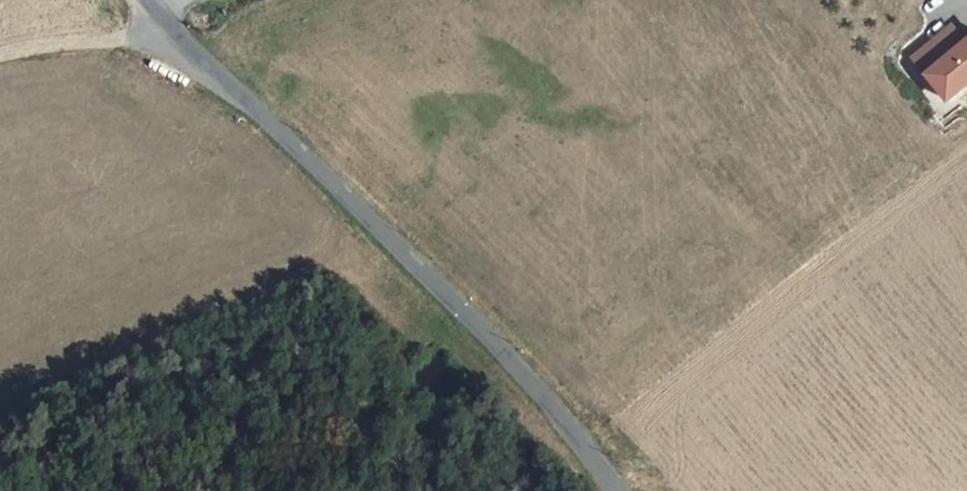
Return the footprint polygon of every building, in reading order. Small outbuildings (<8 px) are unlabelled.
[(926,56),(960,98),(966,92),(966,28),(964,25),(926,56)]
